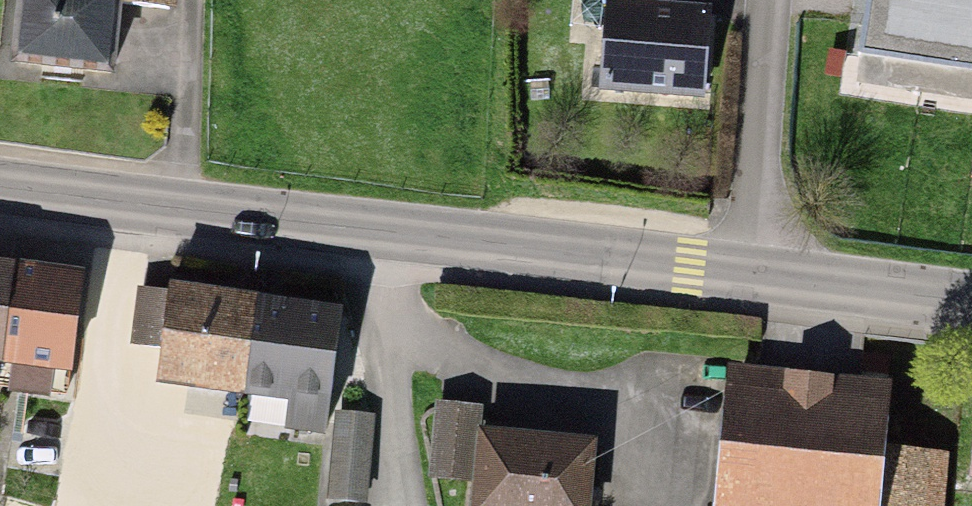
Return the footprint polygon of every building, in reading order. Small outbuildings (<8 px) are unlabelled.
[(11,64),(110,75),(117,12),(172,18),(174,0),(18,0),(11,64)] [(864,55),(971,72),(971,0),(872,0),(864,55)] [(711,18),(613,10),(607,90),(705,98),(711,18)] [(0,263),(0,364),(4,334),(13,264),(0,263)] [(81,273),(13,264),(4,334),(25,336),(18,389),(66,395),(81,273)] [(238,395),(249,304),(168,294),(168,295),(142,291),(134,352),(160,356),(157,385),(238,395)] [(249,304),(238,395),(286,401),(283,428),(317,432),(331,314),(249,304)] [(734,391),(719,505),(950,505),(955,463),(892,455),(897,412),(734,391)] [(436,413),(430,471),(464,475),(471,417),(436,413)] [(335,420),(330,497),(362,499),(367,422),(335,420)] [(482,431),(474,505),(572,505),(574,485),(590,486),(594,443),(482,431)]
